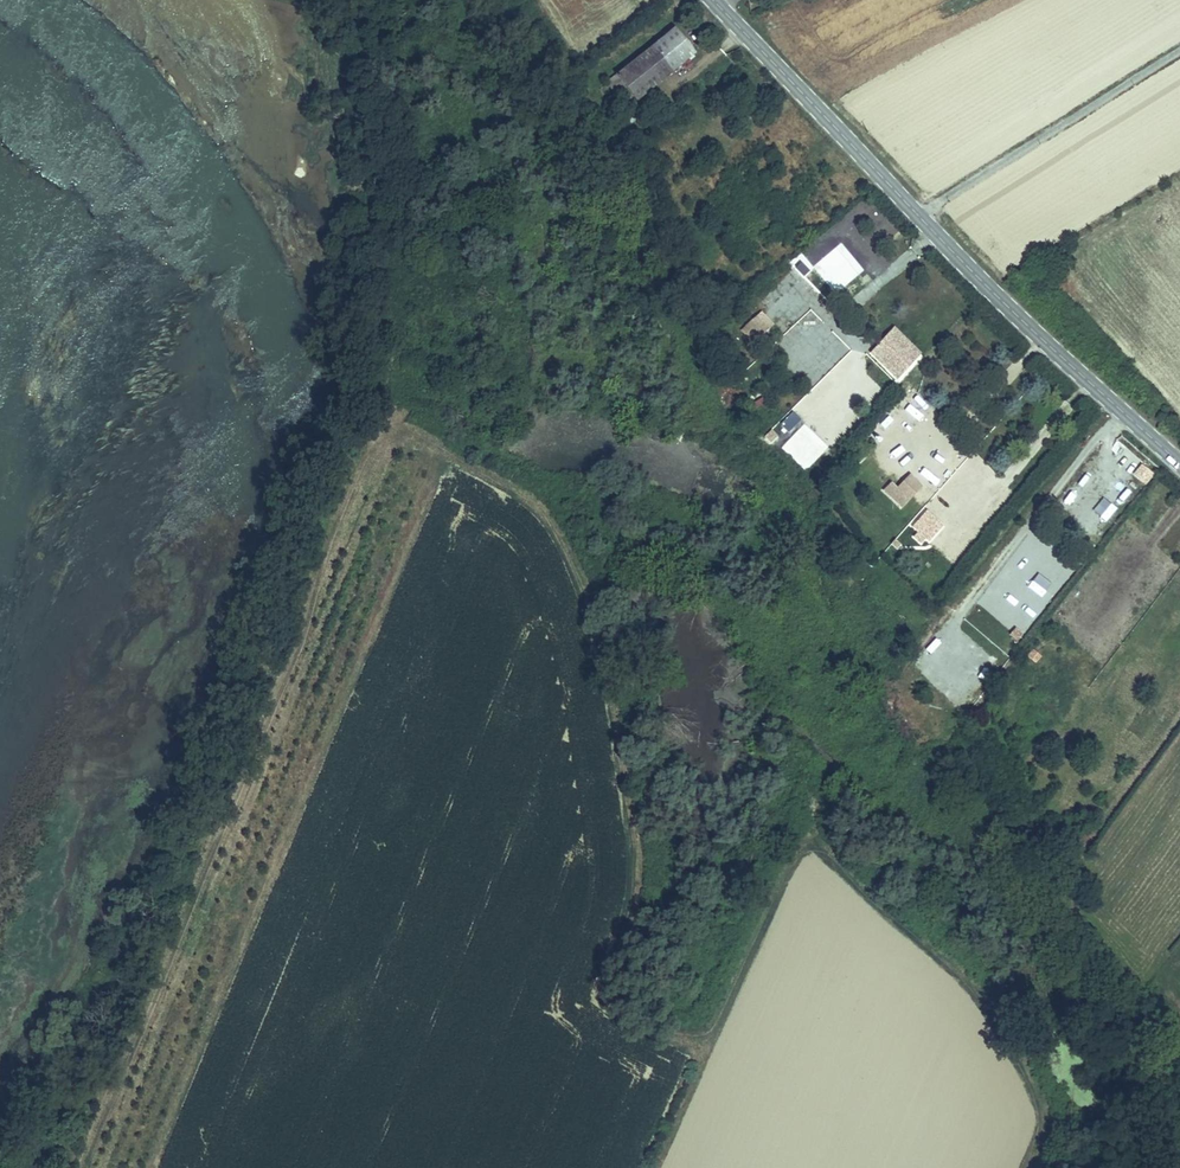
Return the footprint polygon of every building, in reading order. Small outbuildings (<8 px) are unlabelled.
[(693,53),(673,28),(614,77),(624,89),(635,102),(693,53)] [(604,86),(614,97),(624,89),(614,77),(604,86)] [(759,309),(738,327),(752,343),(773,325),(759,309)] [(866,353),(895,381),(922,354),(893,326),(866,353)] [(1104,470),(1098,479),(1131,501),(1137,492),(1104,470)] [(909,471),(884,492),(899,509),(923,487),(909,471)] [(924,508),(909,526),(915,532),(911,537),(922,547),(943,524),(924,508)] [(1035,664),(1041,656),(1032,649),(1026,657),(1035,664)]
